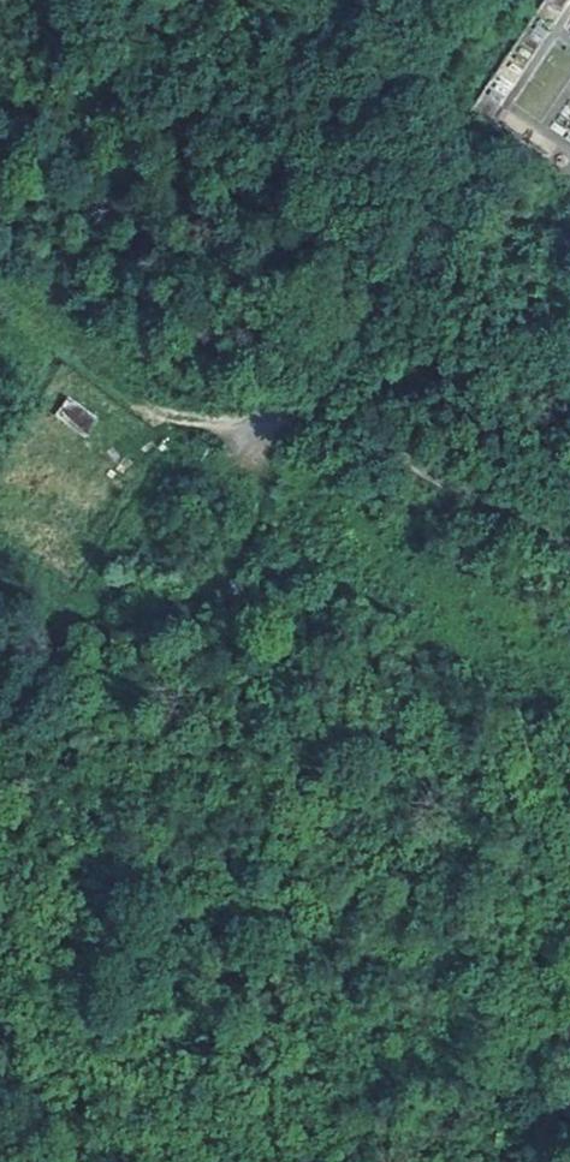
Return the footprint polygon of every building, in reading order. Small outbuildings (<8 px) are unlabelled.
[(95,416),(66,395),(53,413),(82,434),(95,416)]
